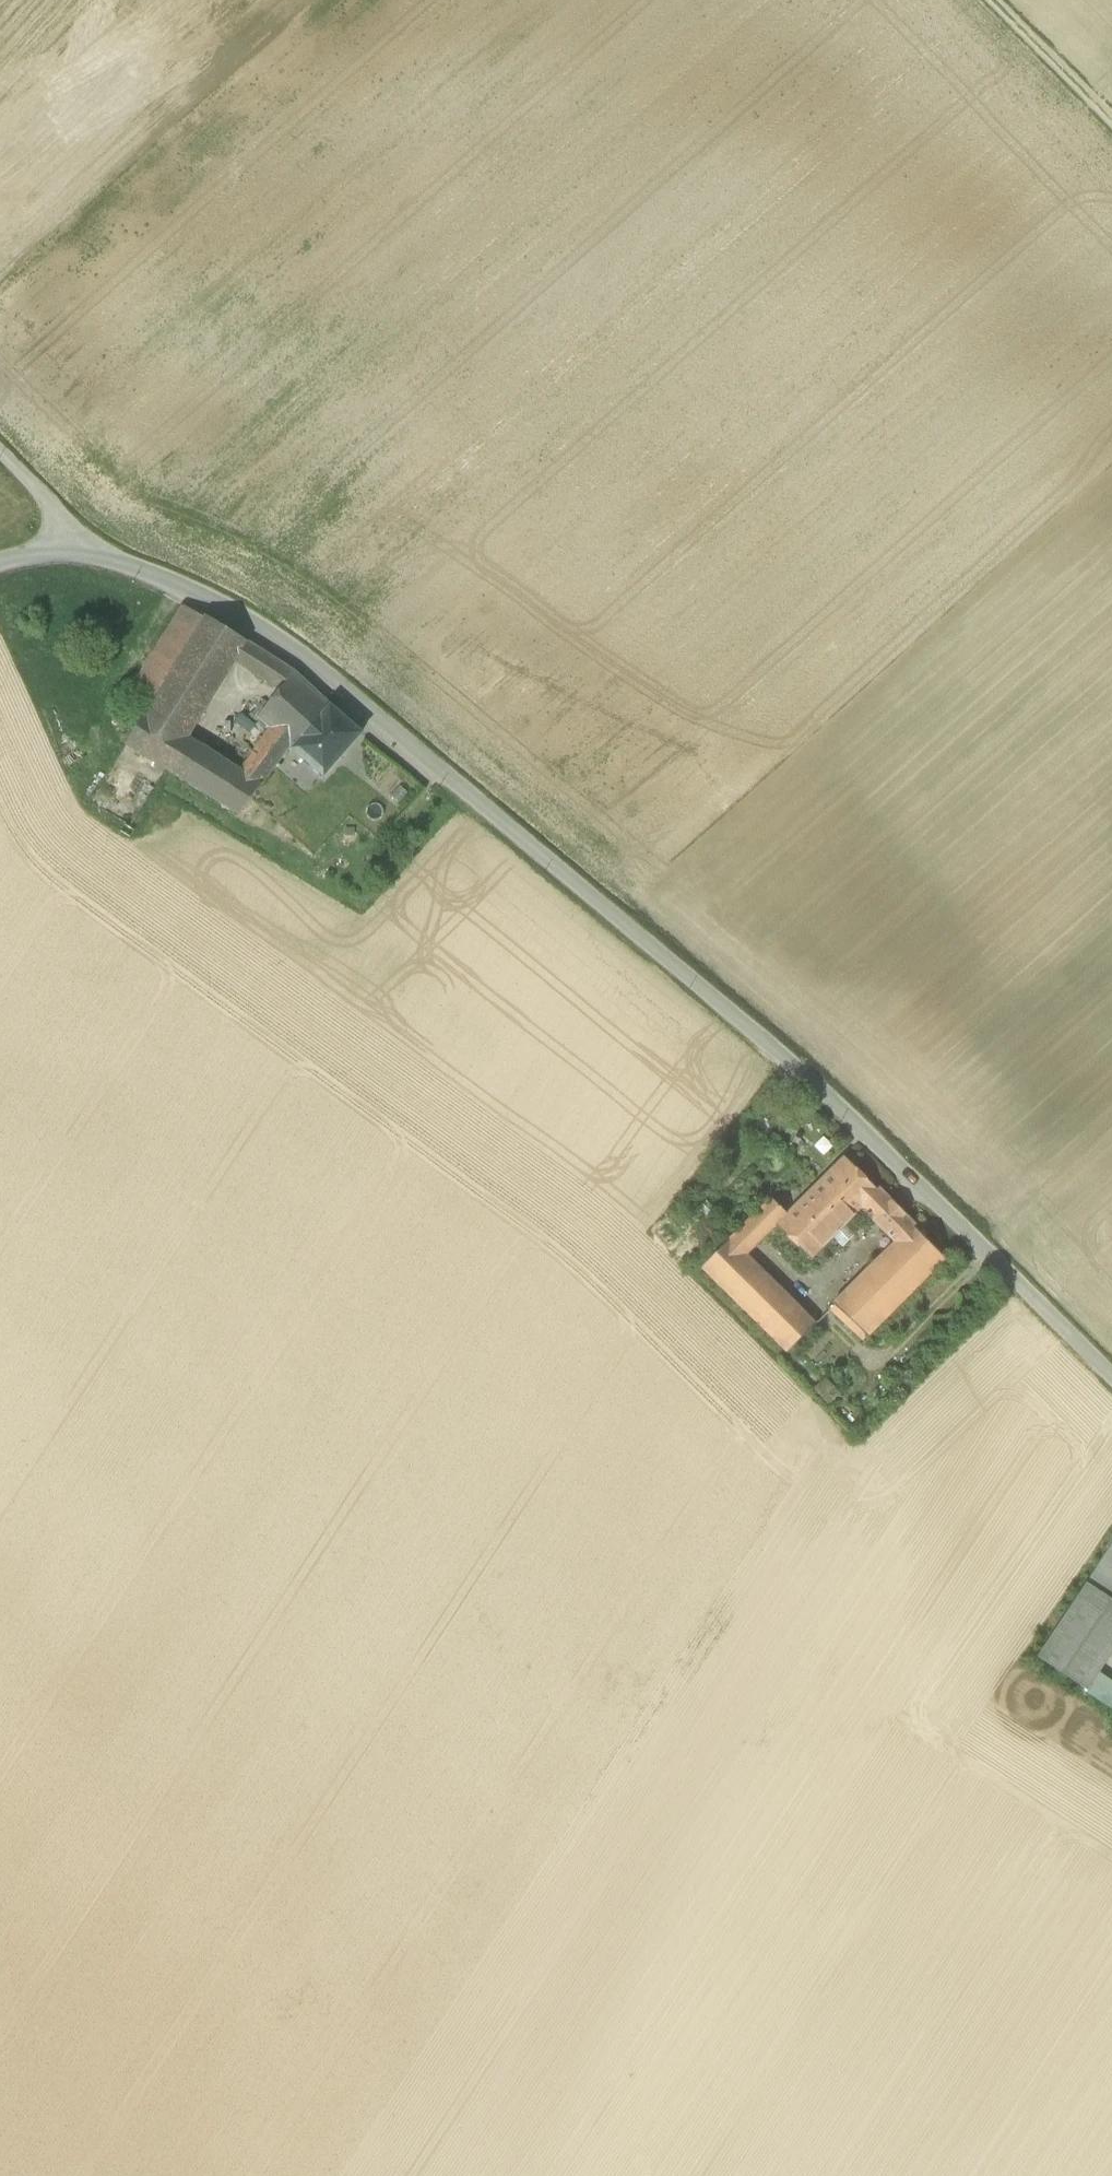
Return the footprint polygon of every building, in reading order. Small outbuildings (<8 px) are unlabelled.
[(291,677),(281,669),(183,613),(124,707),(145,718),(124,753),(237,828),(289,757),(268,738),(241,775),(193,744),(236,675),(272,697),(291,677)] [(291,677),(257,728),(268,738),(289,757),(325,787),(368,741),(291,677)] [(876,1336),(956,1255),(850,1150),(791,1209),(774,1193),(703,1264),(790,1350),(823,1317),(755,1250),(782,1223),(817,1259),(869,1207),(899,1237),(838,1298),(876,1336)] [(1111,1658),(1111,1544),(1040,1649),(1096,1684),(1111,1658)]
